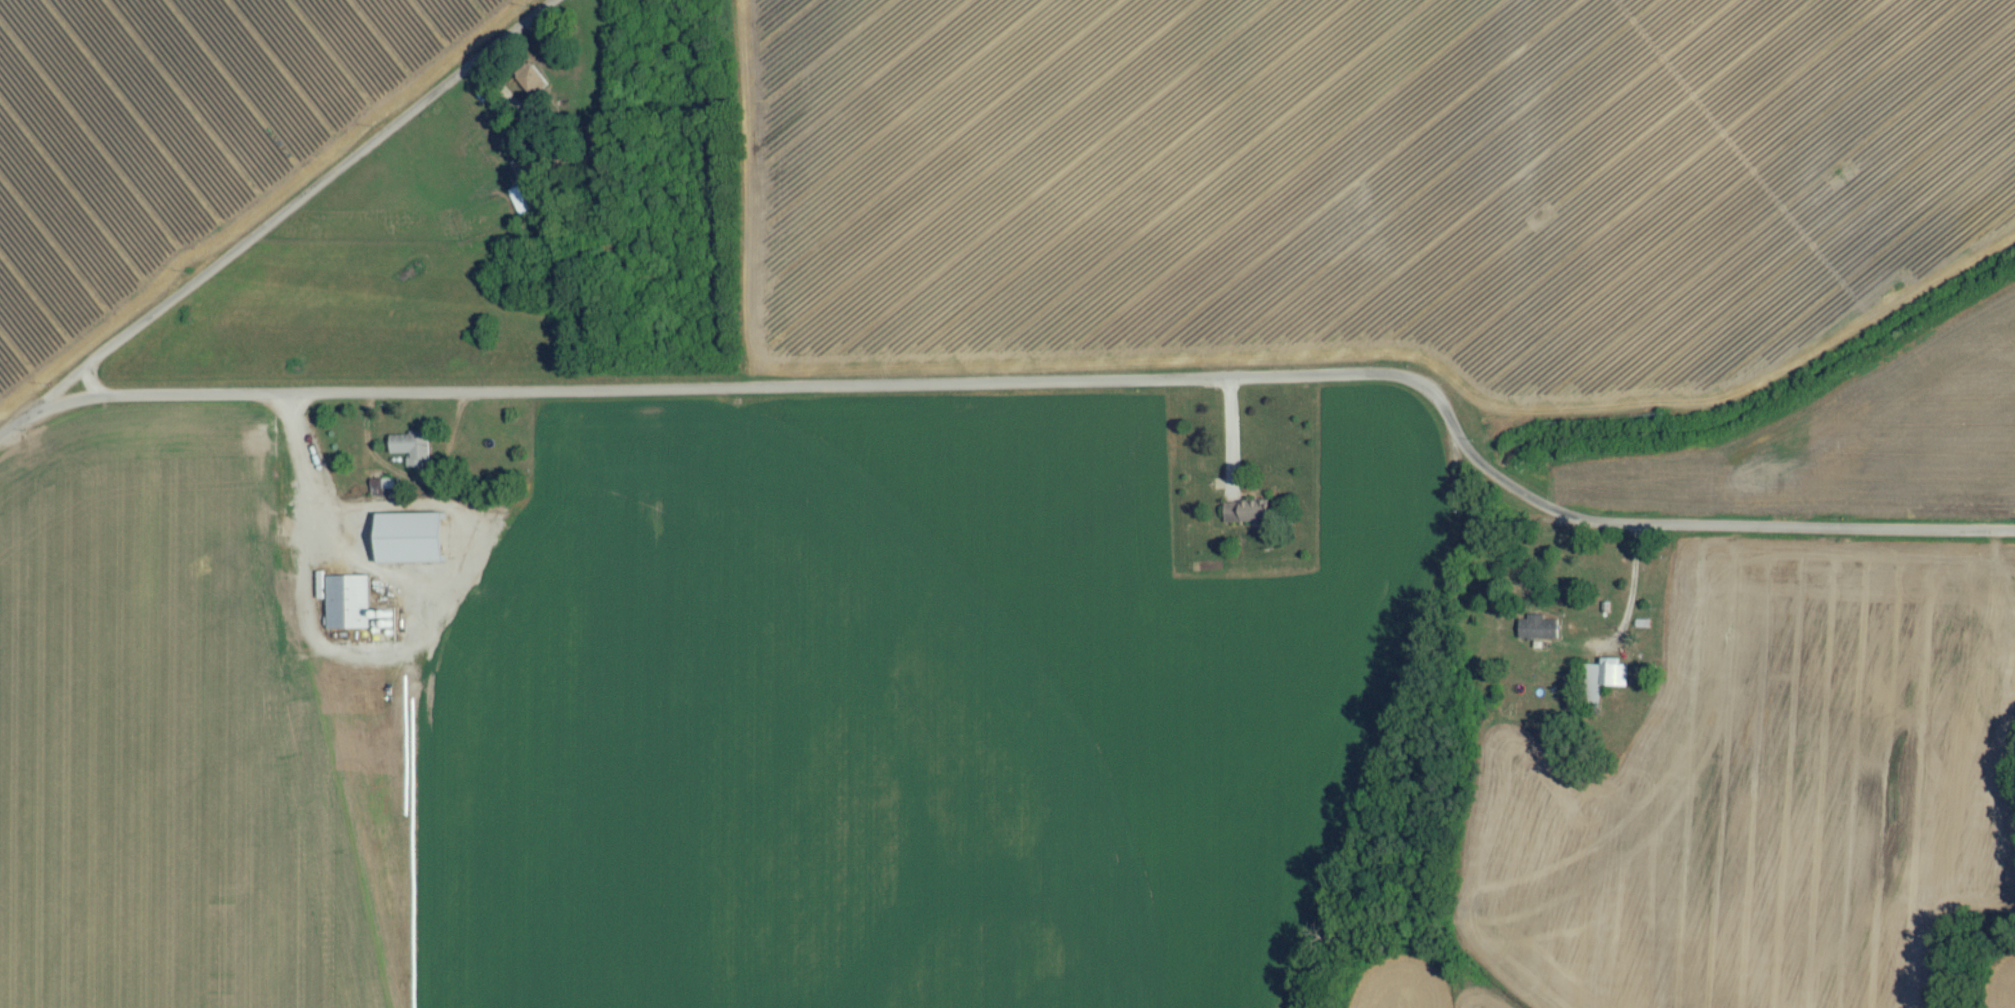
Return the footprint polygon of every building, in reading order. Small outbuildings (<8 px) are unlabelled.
[(391,441),(391,462),(409,462),(409,478),(430,477),(429,441),(391,441)] [(1268,529),(1268,508),(1226,508),(1226,529),(1268,529)] [(404,573),(414,559),(402,550),(392,564),(404,573)] [(370,637),(370,583),(328,583),(328,637),(370,637)] [(1519,624),(1519,647),(1558,647),(1558,624),(1519,624)] [(1601,719),(1602,694),(1627,694),(1628,673),(1618,673),(1618,666),(1602,666),(1602,672),(1581,672),(1580,719),(1601,719)]
